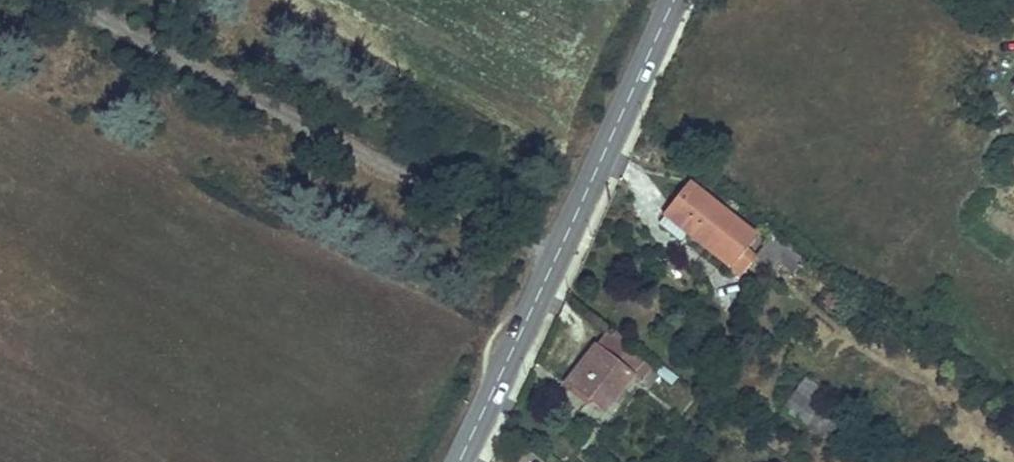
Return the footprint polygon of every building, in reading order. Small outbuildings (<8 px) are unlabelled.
[(687,179),(663,210),(689,230),(742,270),(749,260),(740,245),(753,229),(687,179)] [(689,230),(663,210),(655,221),(680,241),(689,230)] [(789,274),(799,261),(771,237),(751,259),(767,274),(775,263),(789,274)] [(602,332),(564,378),(587,397),(591,391),(605,403),(630,373),(637,379),(646,368),(602,332)] [(646,368),(637,379),(645,385),(653,375),(646,368)] [(807,379),(784,409),(827,442),(840,427),(820,411),(831,398),(807,379)]
